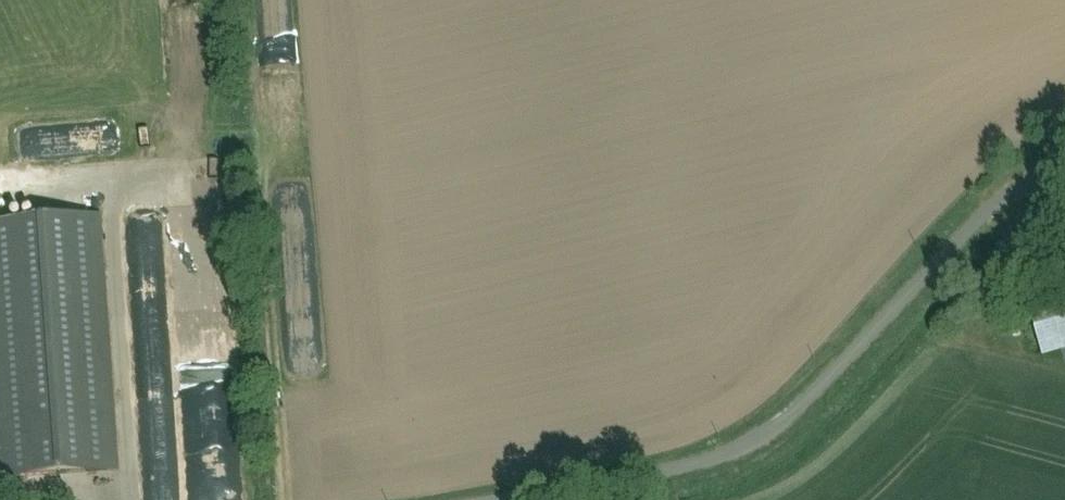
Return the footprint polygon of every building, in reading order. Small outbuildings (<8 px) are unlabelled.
[(0,481),(119,475),(106,222),(0,227),(0,475),(0,481)] [(1044,332),(1050,359),(1064,355),(1064,327),(1044,332)]
